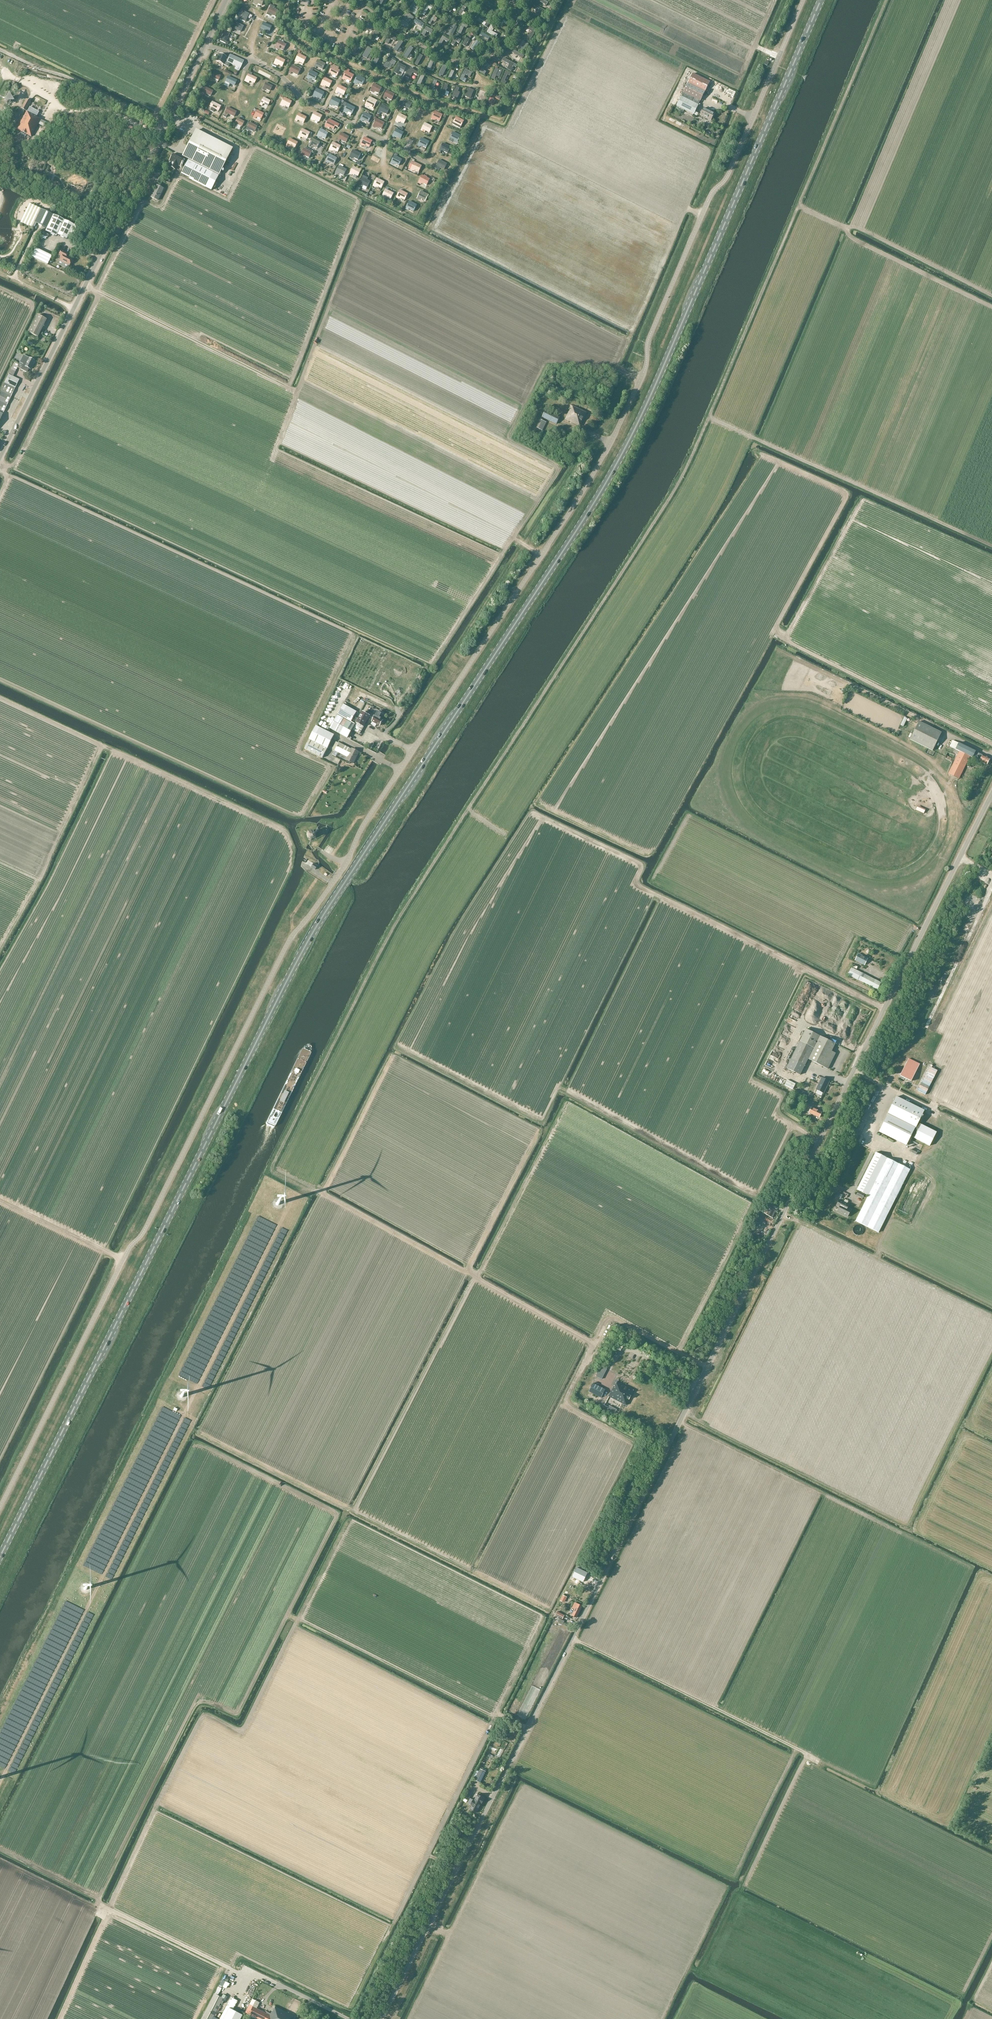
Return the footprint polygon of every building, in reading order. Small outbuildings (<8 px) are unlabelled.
[(271,5),(267,15),(270,16),(270,15),(275,17),(278,11),(274,9),(275,7),(271,5)] [(244,12),(240,20),(245,22),(249,14),(244,12)] [(262,31),(264,32),(265,30),(269,32),(272,27),(263,23),(261,28),(262,29),(262,31)] [(235,28),(235,29),(241,32),(243,27),(238,24),(237,28),(235,28)] [(228,43),(226,42),(230,34),(224,31),(220,41),(228,45),(228,43)] [(283,51),(286,45),(283,44),(284,41),(280,39),(276,47),(283,51)] [(223,65),(224,65),(229,67),(230,64),(235,66),(234,69),(239,71),(240,68),(240,69),(244,61),(230,55),(229,59),(219,54),(216,62),(223,65)] [(298,63),(299,63),(300,62),(304,64),(307,58),(299,54),(295,62),(298,63)] [(277,66),(278,66),(279,65),(283,67),(286,61),(278,57),(274,65),(276,67),(277,66)] [(315,68),(316,69),(317,67),(323,70),(326,64),(318,60),(315,68)] [(334,65),(333,67),(329,75),(331,76),(331,75),(333,76),(334,75),(337,77),(341,71),(338,69),(339,68),(334,65)] [(289,73),(291,74),(292,72),(298,76),(301,70),(293,66),(289,73)] [(344,80),(347,81),(347,80),(351,82),(354,76),(349,73),(350,71),(348,70),(343,80),(344,80)] [(310,79),(311,79),(315,81),(318,75),(311,71),(307,79),(309,80),(310,79)] [(244,81),(249,83),(250,81),(254,84),(256,79),(251,76),(252,73),(249,72),(244,81)] [(698,105),(700,101),(700,102),(710,82),(693,74),(677,106),(694,115),(698,106),(698,105)] [(357,84),(358,85),(358,84),(362,86),(365,80),(358,76),(354,83),(356,85),(357,84)] [(228,87),(230,84),(234,86),(237,81),(230,78),(228,77),(225,82),(224,85),(228,87)] [(333,82),(325,78),(321,86),(323,87),(323,86),(325,87),(326,86),(330,88),(333,82)] [(272,87),(265,83),(262,90),(264,91),(265,89),(269,92),(272,87)] [(373,92),(375,93),(375,92),(378,94),(381,88),(374,84),(370,91),(372,93),(373,92)] [(337,94),(340,95),(340,93),(344,95),(347,89),(339,86),(336,93),(337,94)] [(213,92),(206,88),(204,87),(201,93),(205,95),(206,94),(211,96),(213,92)] [(315,97),(317,98),(318,97),(322,99),(325,93),(317,89),(313,97),(315,97)] [(394,94),(387,91),(383,98),(385,99),(386,98),(391,100),(394,94)] [(270,102),(263,98),(260,105),(262,106),(263,104),(268,106),(270,102)] [(292,102),(285,98),(281,106),(283,107),(283,106),(285,107),(285,106),(289,108),(292,102)] [(332,106),(334,106),(334,105),(338,107),(341,102),(333,98),(330,105),(332,106)] [(26,99),(21,109),(26,111),(31,102),(26,99)] [(368,107),(369,107),(370,106),(374,108),(377,102),(369,99),(365,106),(368,107)] [(400,107),(402,108),(403,106),(409,109),(412,103),(404,100),(400,107)] [(211,102),(209,107),(212,108),(210,111),(213,112),(215,109),(218,111),(221,107),(211,102)] [(355,108),(348,104),(344,112),(346,113),(347,112),(348,113),(348,112),(352,114),(355,108)] [(389,109),(381,105),(377,113),(380,115),(381,112),(386,115),(389,109)] [(27,111),(17,129),(31,137),(38,124),(43,127),(46,122),(40,120),(37,117),(36,116),(39,112),(30,107),(27,111)] [(227,108),(223,116),(226,118),(228,114),(234,117),(236,112),(227,108)] [(704,108),(700,115),(711,121),(715,114),(704,108)] [(258,117),(261,119),(263,114),(257,111),(253,118),(255,119),(256,117),(257,118),(258,117)] [(442,115),(435,111),(431,119),(434,121),(434,120),(436,121),(436,120),(439,122),(442,115)] [(314,121),(315,121),(316,120),(319,122),(322,116),(314,112),(311,120),(313,121),(314,121)] [(363,121),(364,122),(365,121),(369,122),(372,117),(364,113),(360,120),(362,121),(363,121)] [(295,121),(297,122),(298,121),(304,123),(306,118),(299,114),(295,121)] [(399,122),(400,123),(400,122),(404,124),(407,118),(399,114),(396,121),(398,123),(399,122)] [(464,121),(456,117),(452,125),(454,126),(455,124),(461,127),(464,121)] [(244,122),(237,119),(233,126),(236,127),(237,125),(241,127),(244,122)] [(326,125),(325,127),(327,128),(328,127),(330,128),(330,127),(334,129),(335,126),(338,128),(340,128),(342,126),(339,125),(329,119),(326,125)] [(384,123),(377,119),(373,127),(376,128),(377,128),(378,127),(381,129),(384,123)] [(432,127),(424,123),(421,131),(425,133),(426,131),(429,133),(432,127)] [(299,137),(301,138),(301,136),(307,139),(310,133),(302,129),(299,137)] [(320,137),(321,138),(322,137),(325,139),(328,133),(321,129),(317,137),(319,138),(320,137)] [(404,133),(396,129),(392,136),(396,138),(397,137),(401,139),(404,133)] [(452,140),(454,141),(454,140),(458,142),(461,136),(453,132),(449,140),(452,141),(452,140)] [(349,137),(341,133),(338,141),(339,142),(340,140),(346,143),(349,137)] [(188,161),(181,174),(206,187),(211,190),(218,176),(229,155),(193,137),(190,143),(188,144),(187,147),(182,157),(189,160),(188,161)] [(365,146),(366,146),(369,147),(372,142),(365,138),(361,145),(364,147),(364,146),(365,146)] [(429,142),(421,138),(418,146),(419,147),(420,145),(426,148),(429,142)] [(289,147),(290,148),(291,147),(295,149),(298,143),(290,139),(286,146),(289,148),(289,147)] [(312,147),(313,147),(317,149),(320,143),(312,139),(308,147),(311,148),(312,147)] [(332,151),(333,151),(334,150),(338,152),(341,147),(333,143),(329,150),(332,151)] [(439,151),(441,152),(442,151),(448,153),(451,148),(443,144),(439,151)] [(312,152),(304,149),(300,156),(303,157),(304,157),(305,157),(305,156),(309,158),(312,152)] [(361,154),(353,150),(349,158),(351,159),(351,158),(354,159),(354,158),(358,160),(361,154)] [(173,154),(169,161),(172,163),(169,167),(175,170),(177,165),(180,167),(183,160),(173,154)] [(329,163),(330,164),(331,163),(334,165),(337,159),(329,155),(326,162),(328,164),(329,163)] [(395,165),(395,164),(399,166),(402,160),(394,156),(391,164),(393,165),(393,164),(395,165)] [(439,169),(440,169),(440,168),(444,170),(447,164),(439,160),(435,168),(438,169),(439,169)] [(421,166),(414,162),(410,170),(413,172),(413,171),(414,172),(415,170),(418,172),(421,166)] [(52,167),(46,164),(44,170),(50,172),(52,167)] [(347,170),(339,166),(335,174),(338,175),(338,174),(342,176),(343,175),(344,176),(347,170)] [(361,171),(353,167),(350,174),(351,175),(352,175),(354,176),(354,175),(358,177),(361,171)] [(363,176),(359,184),(360,184),(359,185),(361,186),(363,187),(364,186),(367,188),(370,182),(367,180),(368,178),(363,176)] [(422,176),(418,183),(421,184),(422,183),(427,185),(430,180),(427,178),(427,177),(424,176),(424,177),(422,176)] [(373,186),(376,188),(377,186),(382,188),(384,183),(377,179),(373,186)] [(156,185),(151,197),(158,201),(164,189),(156,185)] [(382,197),(384,198),(385,197),(391,199),(394,194),(386,190),(382,197)] [(399,199),(401,200),(401,198),(405,200),(408,194),(400,190),(396,198),(399,200),(399,199)] [(428,195),(421,191),(417,199),(419,200),(419,199),(421,200),(422,199),(425,201),(428,195)] [(405,209),(407,210),(408,208),(414,211),(417,206),(409,202),(405,209)] [(29,203),(20,223),(32,228),(35,223),(41,209),(29,203)] [(41,209),(35,223),(47,228),(53,215),(41,209)] [(64,220),(53,215),(47,228),(46,231),(56,237),(57,235),(67,239),(68,236),(73,238),(78,227),(64,220)] [(35,248),(31,257),(47,265),(52,256),(35,248)] [(68,254),(60,250),(58,256),(61,257),(59,260),(69,265),(72,259),(67,257),(68,254)] [(37,315),(28,333),(38,338),(47,320),(37,315)] [(19,365),(18,366),(21,368),(20,369),(23,370),(27,372),(29,369),(30,369),(34,361),(23,355),(23,356),(20,363),(19,365)] [(18,366),(19,365),(14,362),(9,375),(0,393),(0,420),(19,380),(13,377),(18,366)] [(569,410),(565,419),(580,426),(586,413),(573,407),(571,410),(569,410)] [(561,416),(546,410),(542,417),(556,424),(561,416)] [(546,423),(540,420),(537,428),(543,430),(546,423)] [(380,717),(375,715),(371,713),(368,712),(367,714),(366,714),(367,710),(361,707),(359,711),(361,713),(361,714),(344,704),(330,729),(347,739),(352,730),(359,734),(368,719),(372,721),(379,726),(382,720),(380,719),(380,717)] [(932,751),(942,733),(919,721),(910,740),(932,751)] [(316,726),(304,749),(323,758),(334,735),(316,726)] [(975,752),(958,743),(953,740),(950,746),(955,749),(959,751),(970,757),(972,758),(979,761),(987,765),(987,764),(988,762),(990,759),(975,752)] [(354,763),(359,752),(351,748),(351,749),(339,742),(339,743),(336,742),(332,749),(335,750),(335,751),(347,757),(346,760),(347,760),(346,761),(346,762),(347,763),(348,764),(349,764),(350,763),(351,762),(354,763)] [(959,780),(970,757),(959,751),(948,774),(959,780)] [(313,839),(314,838),(315,838),(315,837),(316,837),(316,836),(316,835),(316,834),(316,833),(316,832),(315,832),(315,831),(314,831),(313,830),(312,830),(311,830),(310,830),(310,831),(309,831),(308,832),(308,833),(307,833),(307,834),(307,835),(307,836),(308,836),(308,837),(309,838),(310,839),(311,839),(312,839),(313,839)] [(868,959),(858,954),(855,960),(864,965),(868,959)] [(877,990),(881,983),(852,968),(848,975),(877,990)] [(808,1059),(828,1069),(836,1053),(832,1051),(836,1044),(806,1029),(786,1068),(800,1075),(808,1059)] [(909,1058),(900,1076),(911,1081),(920,1064),(909,1058)] [(821,1078),(816,1090),(823,1093),(829,1081),(821,1078)] [(918,1123),(924,1110),(896,1096),(879,1132),(906,1146),(911,1136),(914,1138),(930,1146),(937,1132),(921,1124),(921,1125),(918,1123)] [(804,1102),(801,1109),(807,1112),(810,1105),(804,1102)] [(822,1112),(811,1107),(808,1113),(819,1118),(822,1112)] [(868,1195),(855,1221),(878,1233),(910,1170),(875,1152),(857,1190),(868,1195)] [(766,1209),(764,1213),(772,1218),(775,1211),(771,1208),(773,1204),(766,1200),(763,1208),(766,1209)] [(840,1207),(837,1212),(847,1217),(851,1210),(847,1208),(847,1207),(848,1204),(839,1200),(836,1205),(840,1207)] [(863,1232),(863,1231),(863,1230),(863,1229),(862,1227),(860,1226),(858,1226),(857,1226),(855,1227),(854,1229),(854,1230),(854,1231),(854,1232),(854,1233),(855,1234),(855,1235),(857,1235),(858,1236),(860,1235),(861,1235),(862,1234),(863,1233),(863,1232)] [(602,1367),(597,1376),(602,1379),(607,1369),(602,1367)] [(621,1402),(626,1405),(634,1390),(628,1387),(628,1388),(626,1386),(618,1382),(616,1386),(615,1385),(609,1396),(614,1399),(615,1397),(622,1401),(621,1402)] [(589,1391),(602,1398),(606,1390),(594,1383),(589,1391)] [(577,1568),(572,1577),(583,1582),(588,1573),(577,1568)] [(575,1609),(571,1616),(577,1618),(582,1606),(575,1602),(572,1608),(575,1609)] [(480,1769),(474,1780),(480,1783),(486,1771),(480,1769)] [(468,1791),(464,1798),(468,1800),(472,1793),(468,1791)] [(472,1805),(470,1810),(477,1813),(482,1802),(475,1798),(474,1800),(470,1798),(468,1803),(472,1805)] [(213,2017),(223,1998),(218,1995),(214,1993),(201,2018),(212,2018),(213,2017)] [(219,2018),(223,2018),(229,2008),(233,1999),(230,1997),(219,2018)] [(295,2016),(275,2006),(274,2007),(272,2011),(272,2010),(270,2015),(268,2014),(253,2006),(248,2014),(258,2018),(293,2018),(295,2016)] [(242,2015),(229,2008),(223,2018),(240,2018),(242,2015)]
